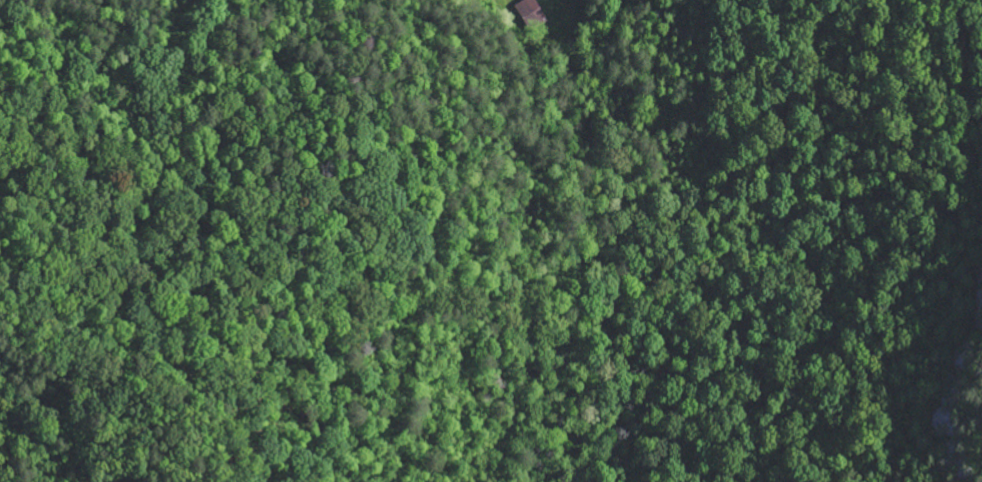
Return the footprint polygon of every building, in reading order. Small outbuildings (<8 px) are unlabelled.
[(535,0),(520,0),(518,1),(529,25),(543,18),(535,0)]
